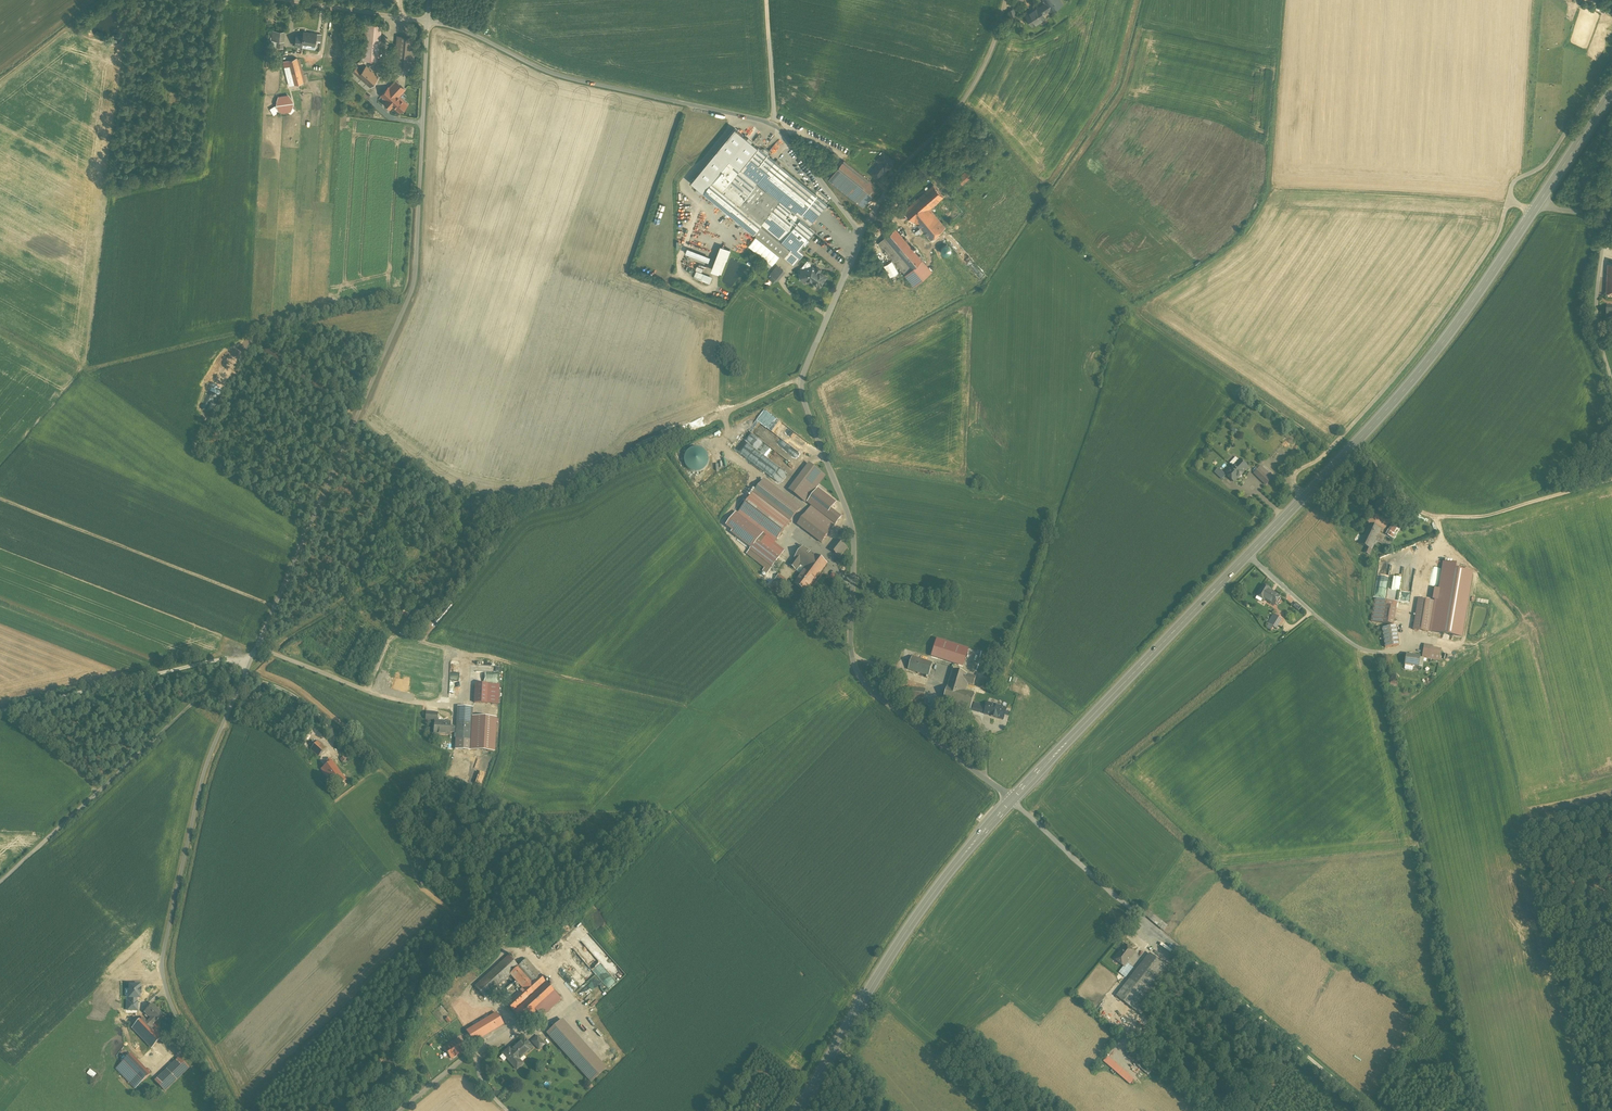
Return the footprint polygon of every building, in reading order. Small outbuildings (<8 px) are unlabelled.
[(1045,3),(1050,12),(1052,17),(1065,9),(1060,0),(1043,0),(1045,3)] [(1045,3),(1026,15),(1033,28),(1047,19),(1045,16),(1050,12),(1045,3)] [(384,25),(366,24),(363,60),(381,61),(384,25)] [(284,49),(286,32),(274,31),(273,41),(277,42),(277,48),(284,49)] [(305,37),(298,36),(296,47),(304,49),(305,44),(317,46),(319,35),(306,32),(305,37)] [(416,36),(400,35),(398,68),(413,69),(416,36)] [(358,47),(357,46),(355,46),(353,46),(351,47),(350,49),(349,51),(349,53),(350,55),(351,56),(352,57),(354,58),(356,58),(358,57),(359,56),(360,54),(361,52),(361,50),(360,48),(358,47)] [(298,58),(288,61),(295,87),(305,84),(298,58)] [(358,67),(350,76),(367,92),(380,78),(366,65),(361,71),(358,67)] [(405,89),(395,80),(381,96),(386,101),(383,105),(390,111),(392,107),(402,116),(411,106),(399,96),(405,89)] [(285,95),(283,95),(281,97),(279,100),(278,102),(279,106),(280,108),(282,110),(285,111),(287,111),(290,110),(292,108),(294,105),(294,103),(293,100),(292,98),(290,96),(288,95),(285,95)] [(771,157),(735,128),(691,181),(708,195),(709,194),(755,232),(784,256),(810,225),(800,217),(817,195),(779,164),(776,161),(775,161),(776,160),(772,156),(771,157)] [(895,161),(883,152),(879,157),(882,160),(875,169),(874,168),(871,172),(878,178),(882,174),(881,173),(883,171),(885,172),(888,169),(887,169),(889,167),(890,168),(895,161)] [(879,187),(844,160),(829,179),(863,206),(879,187)] [(973,178),(967,171),(959,178),(965,185),(973,178)] [(943,196),(933,185),(904,210),(904,211),(914,222),(915,220),(931,239),(945,227),(929,208),(943,196)] [(709,194),(708,195),(754,233),(755,232),(709,194)] [(817,195),(800,217),(810,225),(827,203),(817,195)] [(810,225),(784,256),(794,264),(804,251),(800,248),(804,242),(806,243),(810,238),(809,237),(815,229),(810,224),(810,225)] [(932,270),(895,228),(878,242),(905,274),(915,285),(932,270)] [(731,249),(722,245),(712,270),(721,274),(731,249)] [(710,256),(688,247),(685,253),(708,261),(710,256)] [(802,268),(804,280),(805,279),(810,278),(815,282),(820,285),(820,284),(823,281),(826,276),(819,271),(821,269),(816,266),(815,268),(812,266),(811,266),(810,262),(807,260),(808,259),(807,259),(802,266),(803,268),(802,268)] [(783,269),(778,265),(771,273),(773,275),(776,277),(783,269)] [(713,277),(696,270),(693,277),(710,284),(713,277)] [(685,455),(684,459),(685,463),(686,467),(689,470),(692,472),(696,473),(700,472),(704,470),(707,467),(708,464),(709,460),(708,456),(706,453),(703,450),(699,449),(695,449),(691,450),(688,452),(685,455)] [(1249,469),(1241,461),(1232,470),(1230,468),(1225,474),(1236,484),(1240,479),(1242,480),(1246,476),(1244,474),(1249,469)] [(826,476),(809,463),(788,491),(806,503),(826,476)] [(1274,479),(1262,468),(1255,475),(1267,486),(1274,479)] [(802,508),(764,479),(735,516),(765,538),(761,543),(779,558),(785,550),(775,543),(802,508)] [(807,503),(811,506),(797,525),(821,544),(842,517),(832,509),(837,503),(818,489),(807,503)] [(1382,530),(1371,525),(1365,537),(1363,536),(1359,544),(1367,548),(1365,552),(1372,555),(1382,530)] [(849,549),(839,541),(832,551),(842,559),(849,549)] [(804,547),(789,567),(796,572),(800,566),(806,570),(794,586),(807,595),(829,566),(804,547)] [(1461,638),(1472,573),(1455,570),(1456,564),(1442,562),(1437,595),(1436,595),(1434,602),(1429,633),(1461,638)] [(1429,585),(1427,585),(1425,585),(1423,586),(1421,587),(1420,589),(1420,591),(1420,593),(1421,595),(1423,597),(1425,598),(1427,598),(1429,597),(1431,596),(1432,594),(1433,592),(1433,590),(1432,588),(1431,586),(1429,585)] [(1281,597),(1263,586),(1256,598),(1264,602),(1265,600),(1276,606),(1281,597)] [(1393,602),(1374,599),(1370,622),(1393,626),(1396,608),(1392,607),(1393,602)] [(1434,602),(1418,599),(1413,630),(1429,633),(1434,602)] [(1286,621),(1276,615),(1270,625),(1280,631),(1286,621)] [(1396,626),(1382,628),(1384,648),(1399,646),(1396,626)] [(1432,646),(1424,644),(1421,658),(1439,661),(1441,650),(1432,648),(1432,646)] [(1420,657),(1406,655),(1404,666),(1418,668),(1420,657)] [(937,664),(917,658),(912,672),(932,679),(937,664)] [(978,680),(954,672),(945,703),(983,714),(987,699),(967,694),(969,687),(976,689),(978,680)] [(500,685),(475,684),(474,703),(499,705),(500,685)] [(930,688),(913,686),(911,698),(928,700),(930,688)] [(473,708),(457,707),(456,727),(450,727),(451,722),(437,721),(433,721),(432,735),(450,736),(450,734),(456,734),(456,739),(470,740),(471,740),(473,716),(473,708)] [(438,713),(426,712),(425,721),(433,721),(437,721),(438,713)] [(497,718),(473,716),(471,740),(470,740),(469,751),(495,752),(497,718)] [(327,748),(318,741),(311,750),(319,757),(327,748)] [(348,781),(332,757),(326,761),(329,766),(322,771),(331,785),(338,780),(341,785),(348,781)] [(1168,926),(1145,907),(1140,912),(1163,931),(1168,926)] [(1138,952),(1126,943),(1114,958),(1124,967),(1119,974),(1126,979),(1134,969),(1128,964),(1138,952)] [(1173,952),(1161,944),(1156,950),(1168,958),(1173,952)] [(1173,974),(1150,955),(1116,996),(1140,1015),(1173,974)] [(526,992),(509,1007),(525,1025),(538,1013),(545,1020),(565,1002),(529,963),(521,970),(511,959),(478,989),(490,1002),(514,979),(526,992)] [(136,1007),(129,1000),(123,1005),(131,1012),(136,1007)] [(166,1018),(154,1006),(147,1014),(153,1020),(150,1024),(145,1019),(134,1030),(142,1039),(136,1045),(146,1055),(164,1037),(155,1029),(166,1018)] [(497,1014),(467,1032),(474,1044),(504,1026),(497,1014)] [(565,1021),(549,1035),(593,1084),(609,1069),(565,1021)] [(466,1052),(456,1035),(442,1044),(452,1060),(466,1052)] [(539,1037),(532,1043),(541,1053),(548,1047),(539,1037)] [(536,1050),(526,1039),(512,1051),(511,1049),(503,1056),(517,1073),(525,1067),(521,1063),(536,1050)] [(1155,1070),(1134,1052),(1128,1058),(1150,1076),(1155,1070)] [(152,1074),(133,1055),(118,1069),(138,1089),(152,1074)] [(190,1069),(180,1058),(156,1081),(166,1092),(190,1069)] [(1135,1081),(1109,1058),(1105,1063),(1132,1085),(1135,1081)]
